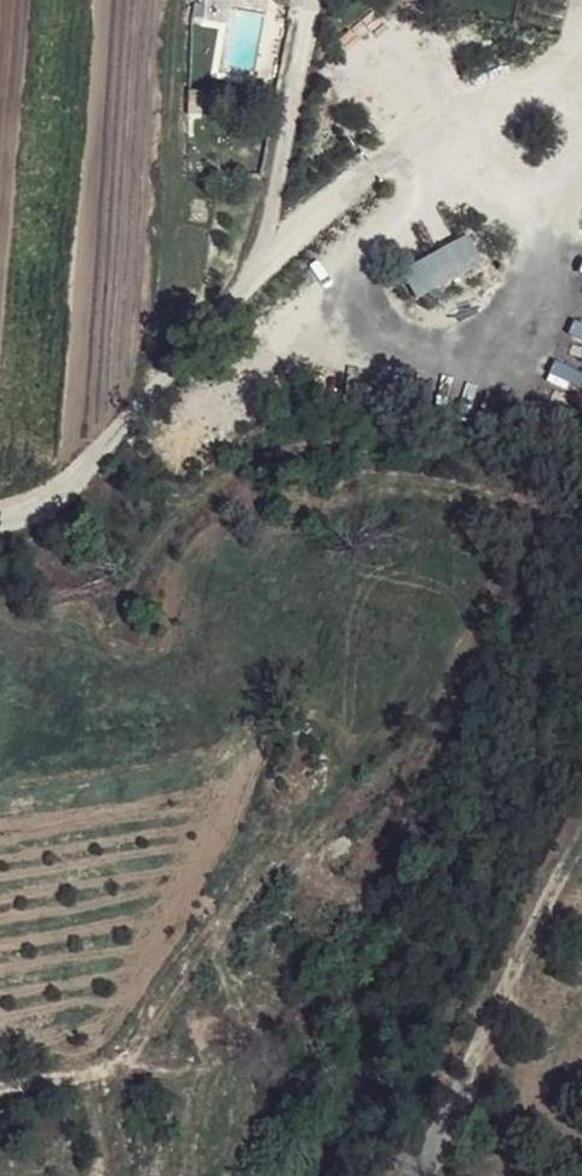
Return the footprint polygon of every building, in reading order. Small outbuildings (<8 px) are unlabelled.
[(188,11),(200,13),(200,0),(188,0),(188,11)] [(257,6),(231,1),(223,55),(248,62),(257,6)] [(233,332),(220,331),(221,348),(233,350),(233,332)]
